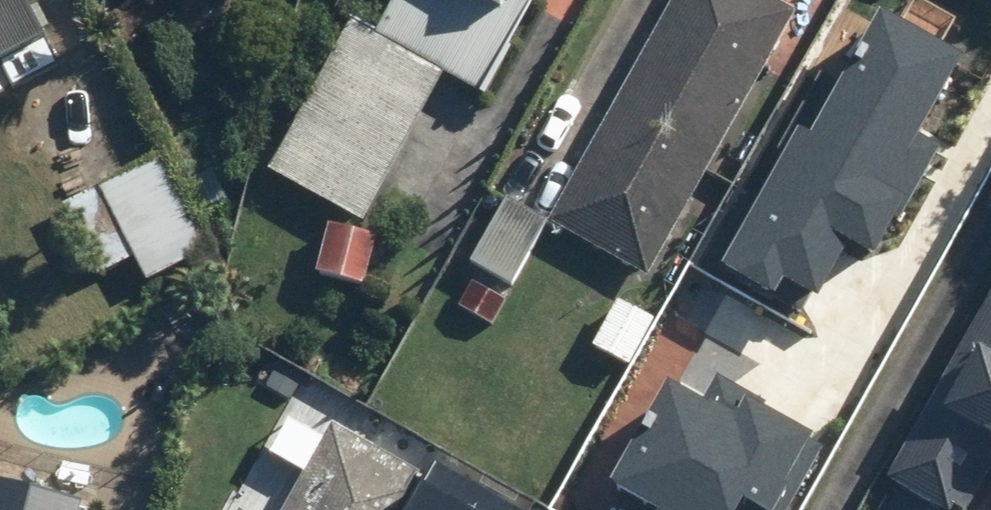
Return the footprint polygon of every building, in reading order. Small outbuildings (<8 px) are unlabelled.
[(53,65),(19,0),(0,0),(0,93),(53,65)] [(394,0),(374,36),(347,21),(264,172),(362,226),(446,76),(485,97),(521,33),(509,26),(523,0),(393,0),(394,0)] [(790,15),(763,0),(671,0),(549,222),(646,276),(790,15)] [(713,275),(802,324),(942,73),(854,24),(713,275)] [(142,287),(211,255),(168,164),(72,210),(106,282),(133,269),(142,287)] [(512,290),(546,227),(499,201),(465,265),(512,290)] [(380,236),(322,227),(313,286),(372,294),(380,236)] [(990,475),(990,275),(908,430),(990,475)] [(654,318),(617,298),(588,350),(624,371),(654,318)] [(593,509),(771,509),(805,443),(657,367),(585,506),(593,509)] [(312,417),(266,509),(498,509),(312,417)] [(0,492),(0,509),(75,509),(0,492)]
